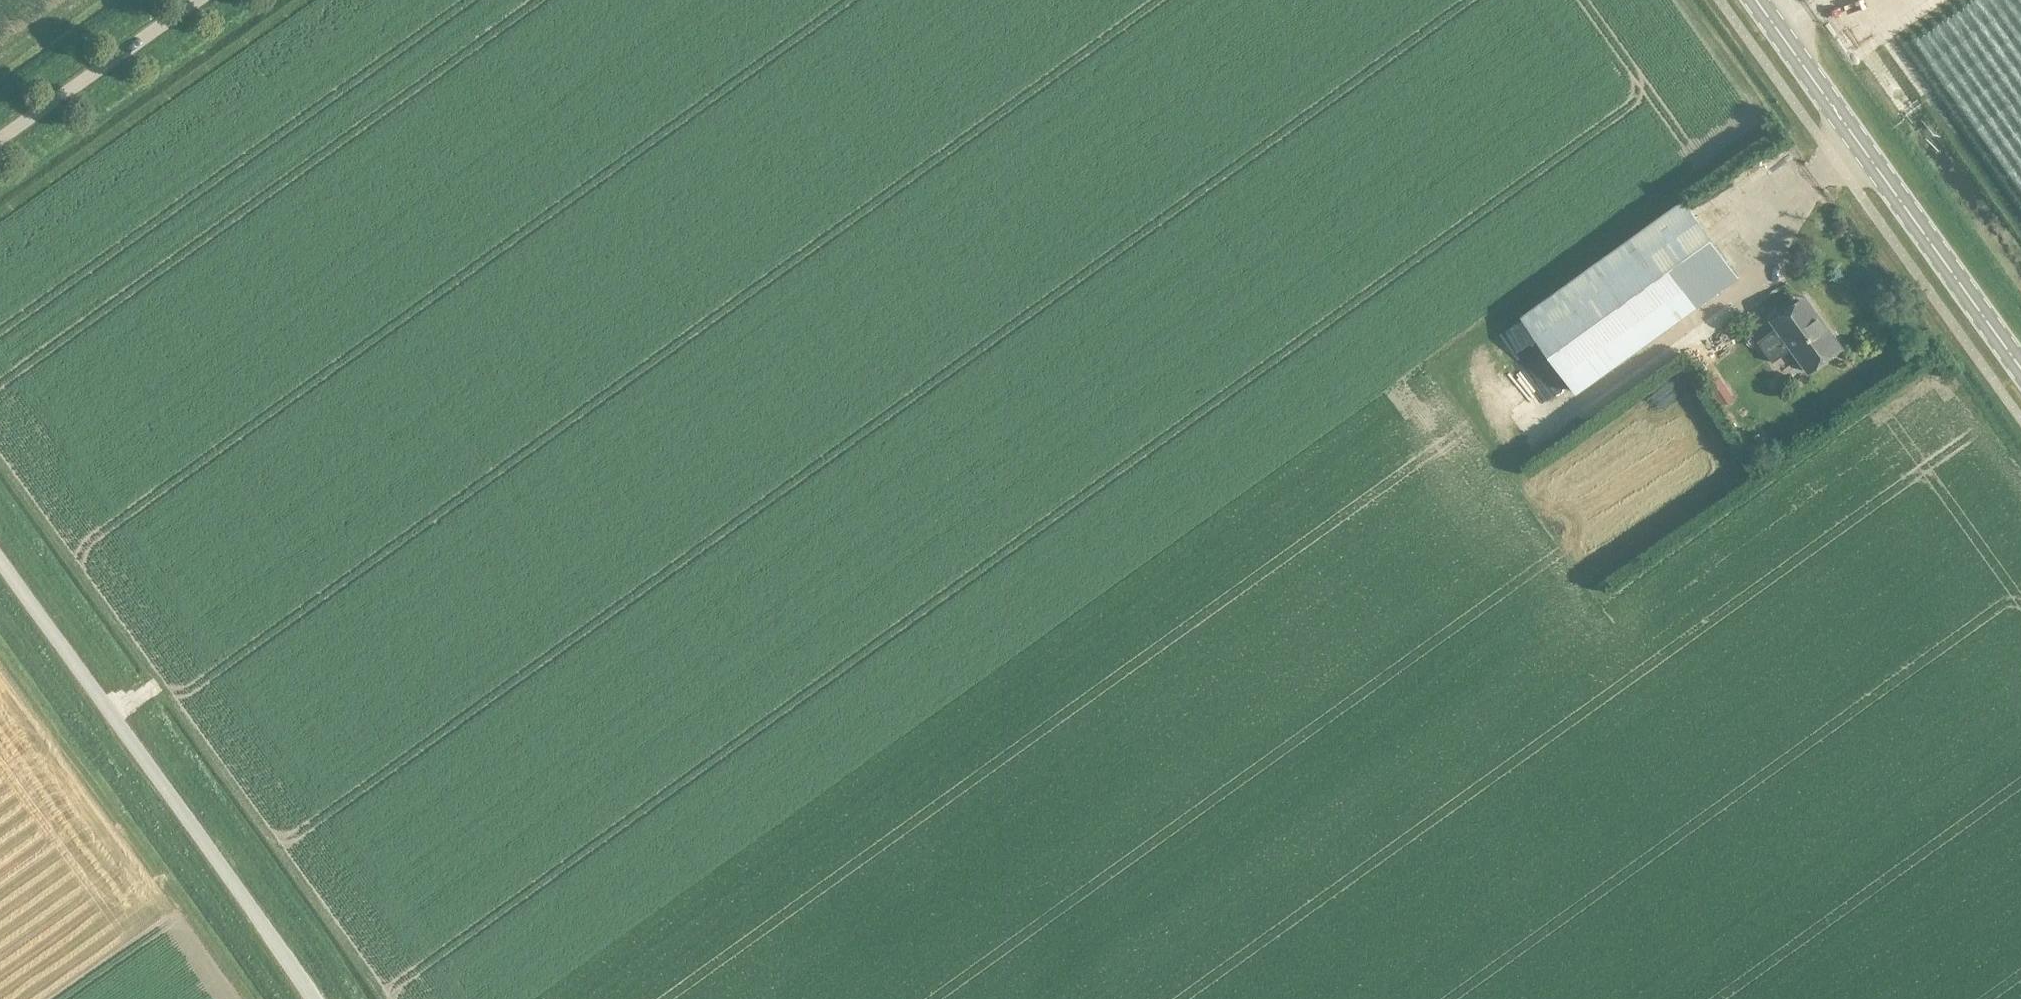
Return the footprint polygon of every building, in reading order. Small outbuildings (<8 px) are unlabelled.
[(1753,176),(1771,165),(1766,157),(1748,168),(1753,176)] [(1684,200),(1521,317),(1576,393),(1739,276),(1684,200)] [(1773,362),(1791,349),(1808,372),(1842,347),(1841,346),(1840,348),(1831,335),(1833,334),(1812,305),(1807,308),(1801,300),(1772,321),(1776,328),(1757,341),(1773,362)]
